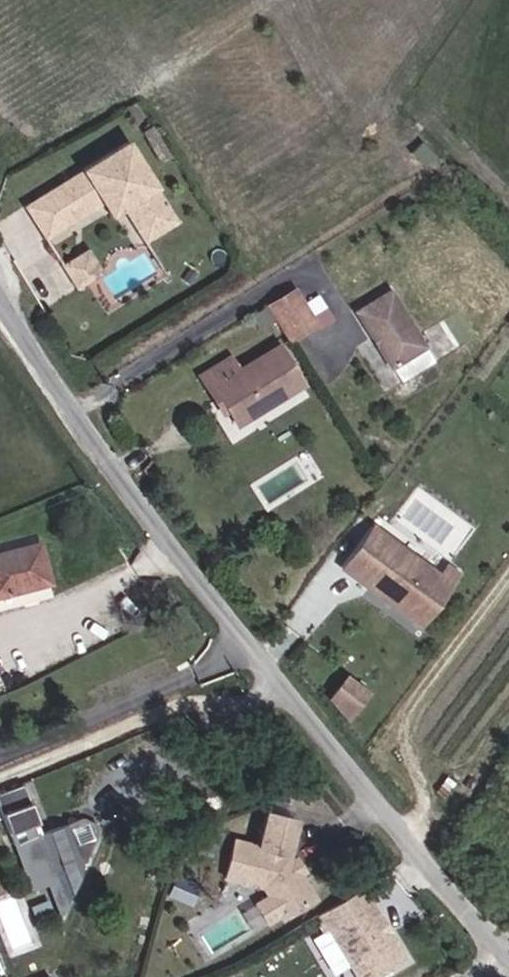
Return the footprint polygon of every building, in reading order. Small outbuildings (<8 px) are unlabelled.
[(170,223),(118,144),(17,211),(38,244),(95,207),(107,198),(115,211),(137,245),(170,223)] [(115,211),(107,198),(95,207),(103,219),(115,211)] [(97,276),(82,254),(70,262),(84,284),(97,276)] [(84,284),(70,262),(56,271),(71,293),(84,284)] [(398,381),(437,359),(395,285),(356,307),(398,381)] [(324,313),(311,322),(293,294),(268,310),(290,344),(315,328),(318,332),(332,323),(324,313)] [(258,329),(272,320),(264,307),(250,317),(258,329)] [(227,411),(236,425),(279,399),(276,393),(299,379),(277,345),(238,370),(229,357),(198,376),(216,404),(222,401),(227,411)] [(276,393),(279,399),(302,385),(299,379),(276,393)] [(227,411),(222,401),(216,404),(222,414),(227,411)] [(435,573),(369,525),(339,566),(386,601),(389,597),(396,602),(393,606),(419,625),(449,584),(435,573)] [(47,582),(35,533),(0,543),(0,595),(47,582)] [(456,575),(441,564),(435,573),(449,584),(456,575)] [(328,700),(345,717),(364,692),(344,678),(328,700)] [(38,835),(19,785),(0,792),(0,824),(8,846),(13,844),(29,889),(46,883),(58,914),(97,829),(97,825),(95,820),(91,817),(85,816),(38,835)] [(297,864),(298,859),(295,852),(293,851),(305,819),(277,809),(266,842),(242,833),(229,871),(264,882),(274,899),(284,917),(286,919),(321,897),(307,872),(300,869),(297,864)] [(307,872),(311,870),(303,855),(298,858),(298,859),(297,864),(300,869),(307,872)] [(394,939),(383,921),(384,915),(368,887),(320,915),(329,930),(333,928),(362,976),(380,976),(411,959),(402,943),(394,939)] [(273,924),(284,917),(274,899),(262,906),(273,924)]
